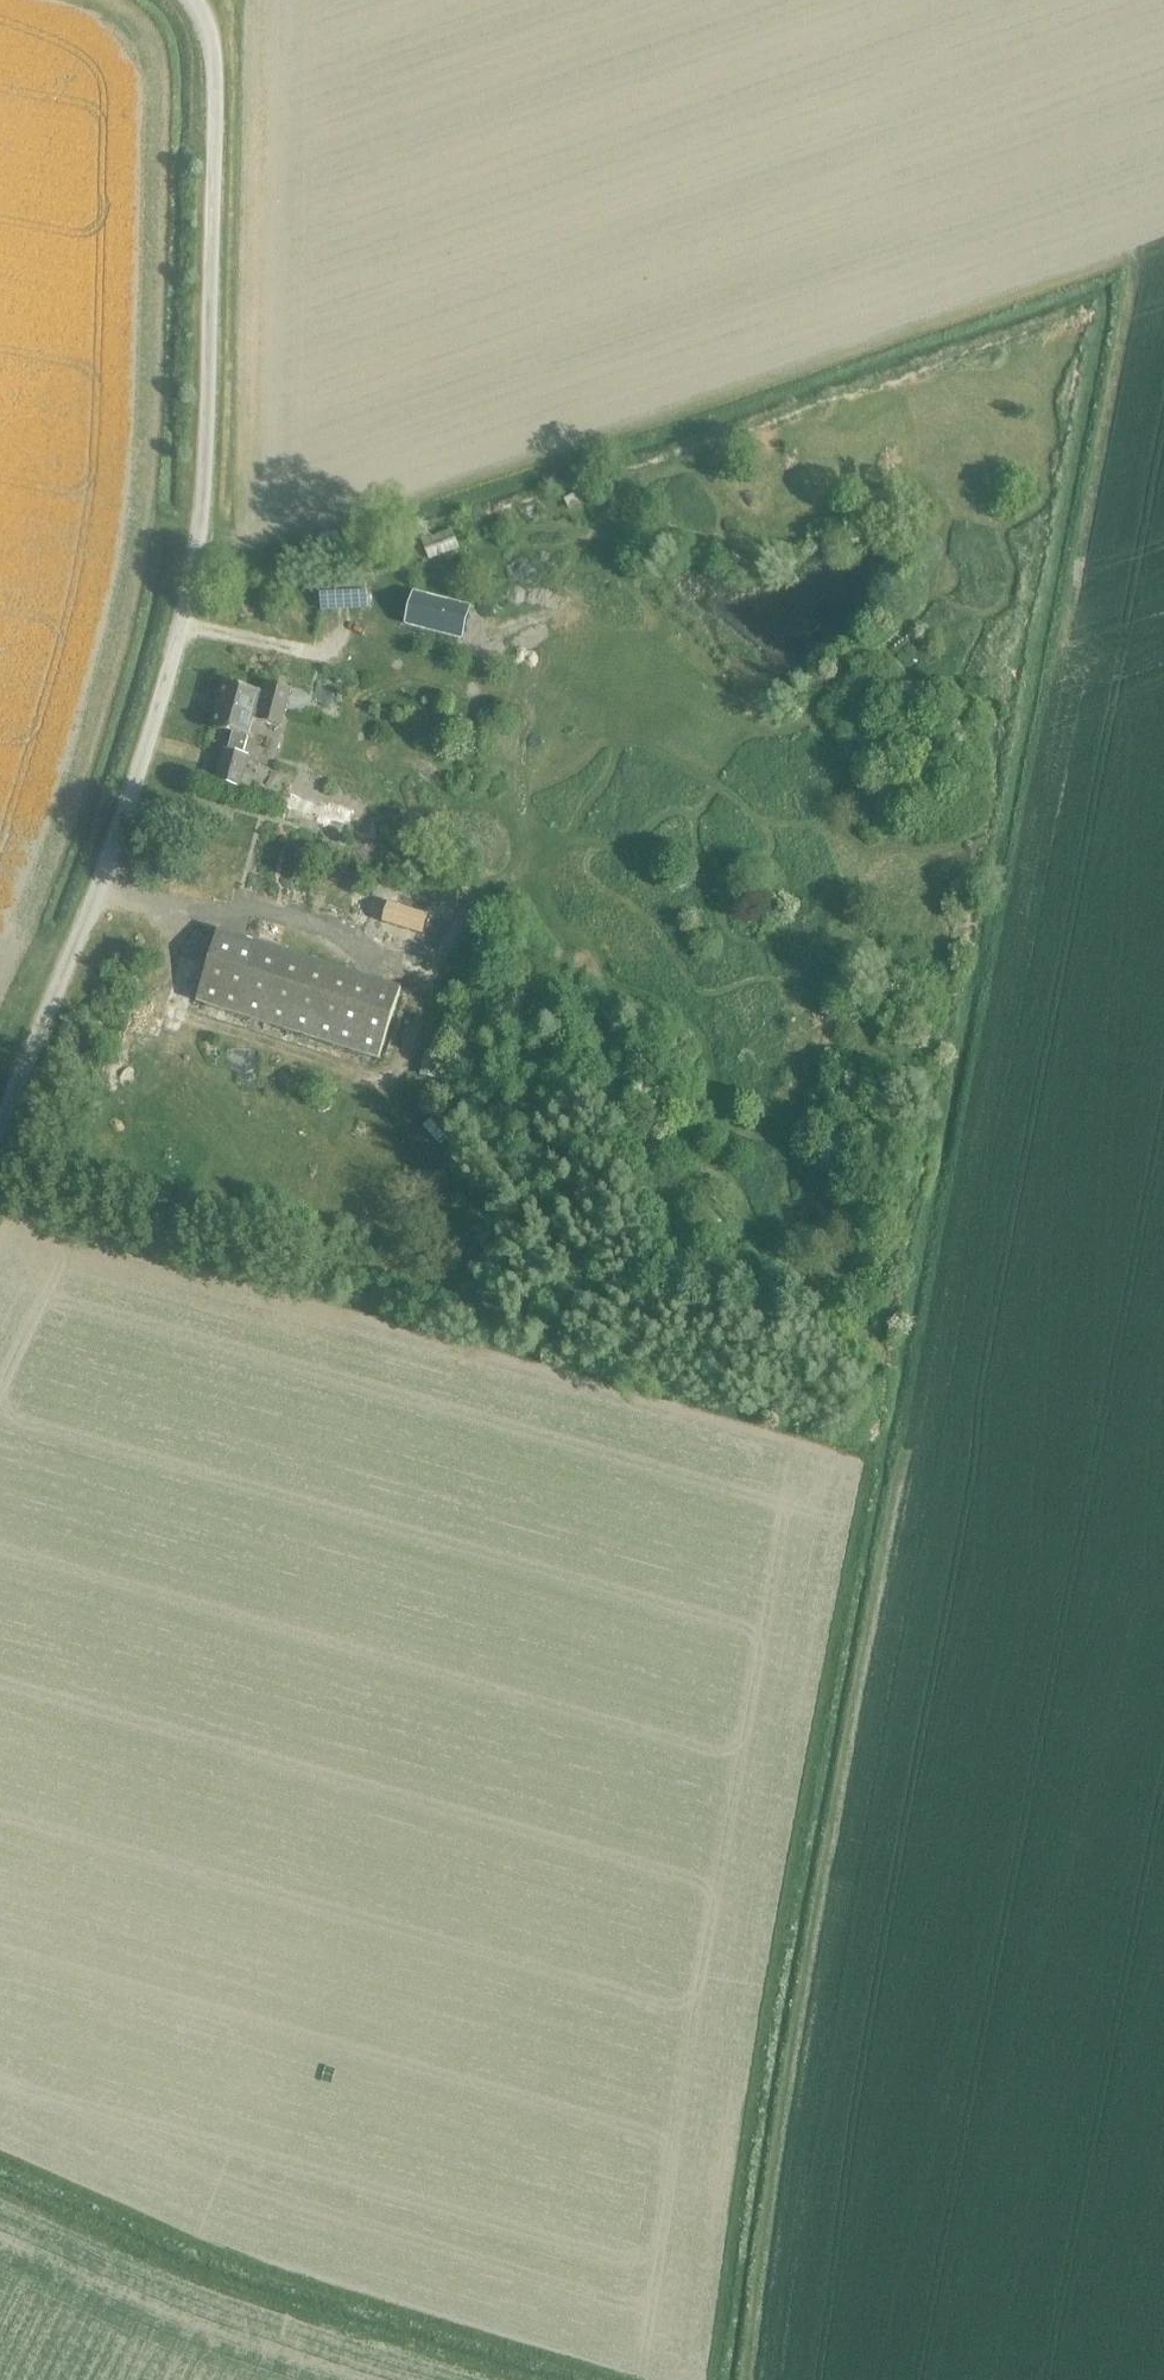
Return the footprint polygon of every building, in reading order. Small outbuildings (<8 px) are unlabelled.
[(450,530),(421,541),(428,560),(457,549),(450,530)] [(417,596),(410,620),(439,628),(445,604),(417,596)] [(225,751),(216,783),(239,790),(248,757),(243,756),(252,721),(280,728),(290,692),(270,686),(267,695),(224,684),(212,728),(233,733),(228,752),(225,751)] [(218,932),(196,1002),(379,1059),(401,989),(218,932)]
